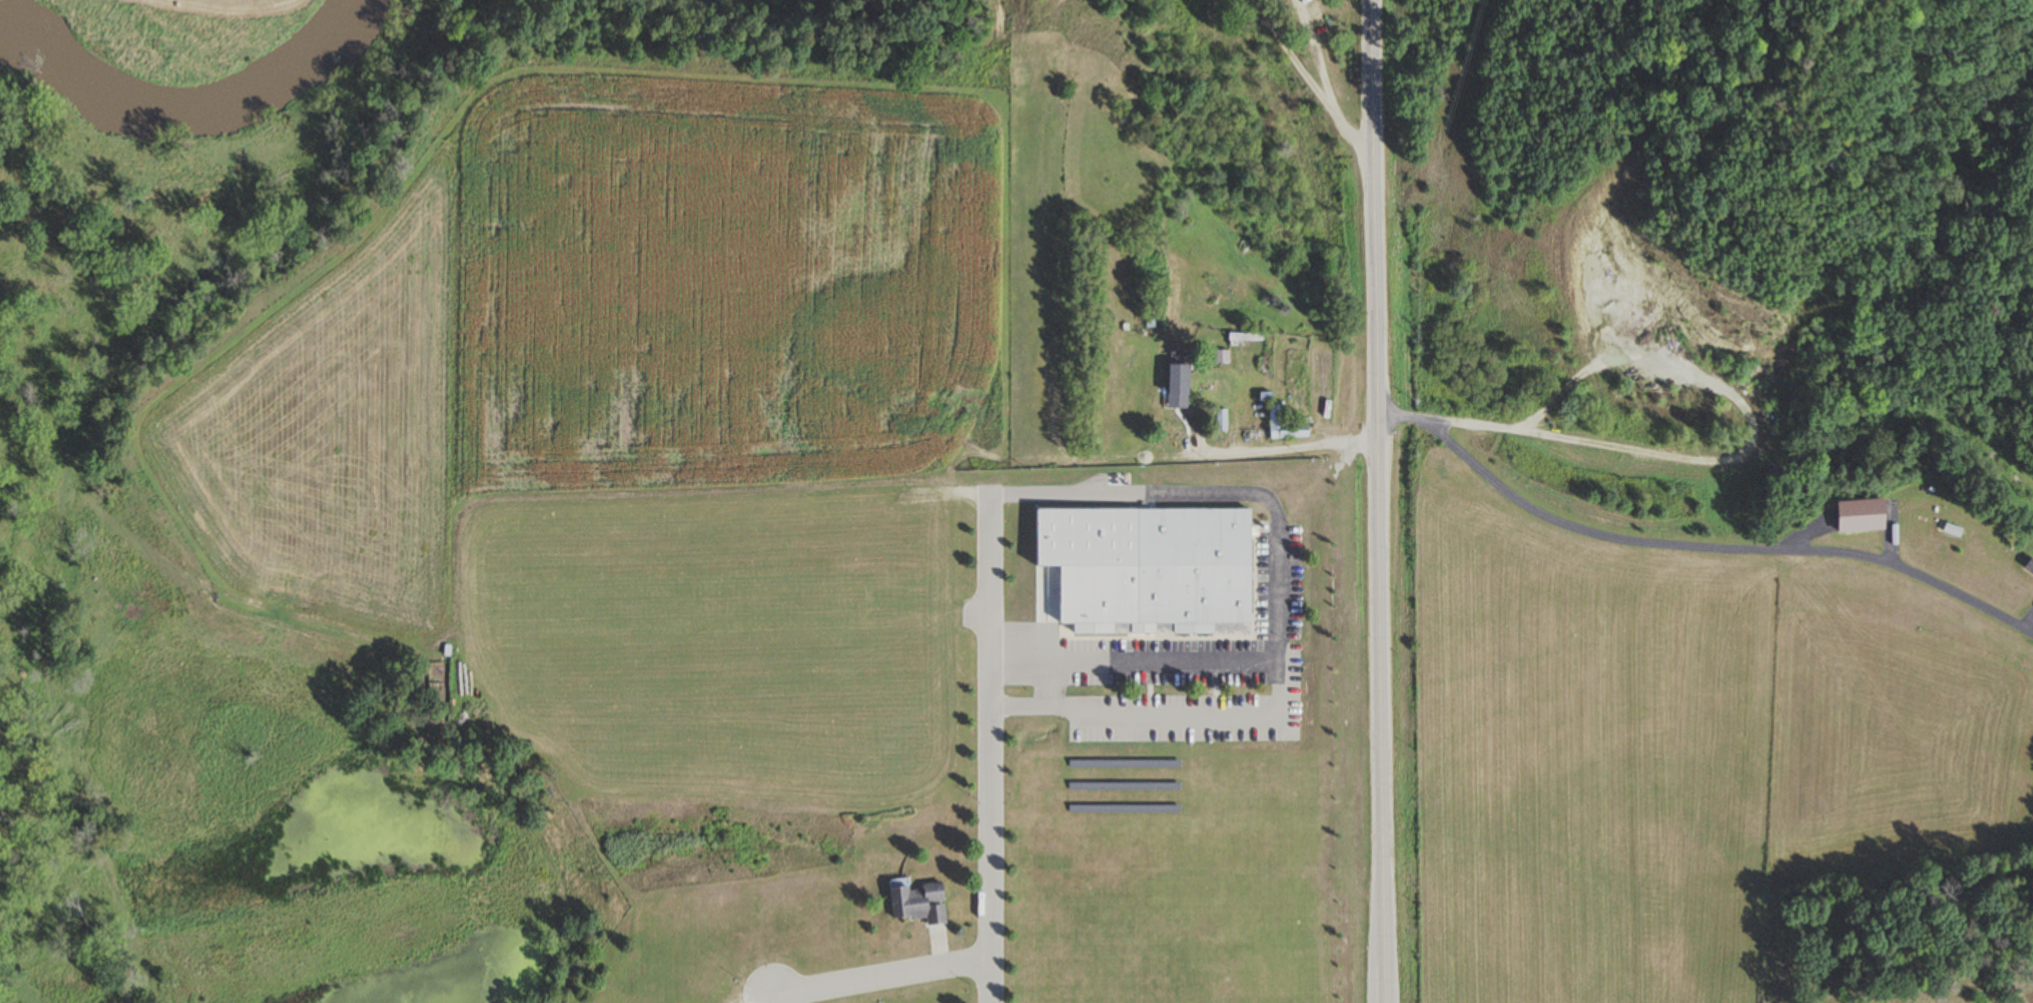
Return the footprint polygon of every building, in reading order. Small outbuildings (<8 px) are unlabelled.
[(1214,364),(1226,364),(1226,352),(1214,352),(1214,364)] [(1285,352),(1286,418),(1307,418),(1306,352),(1285,352)] [(1166,364),(1166,398),(1186,398),(1186,364),(1166,364)] [(1282,403),(1267,403),(1267,436),(1282,436),(1282,403)] [(872,410),(873,429),(883,429),(883,409),(872,410)] [(1214,432),(1224,432),(1224,411),(1214,411),(1214,432)] [(1132,512),(1133,626),(1172,626),(1172,637),(1211,636),(1210,627),(1248,626),(1247,511),(1132,512)] [(1934,537),(1958,541),(1960,526),(1936,523),(1934,537)] [(2032,579),(2032,563),(2028,559),(2021,570),(2032,579)] [(940,884),(906,886),(905,880),(886,882),(889,920),(923,917),(924,925),(943,924),(940,884)]
